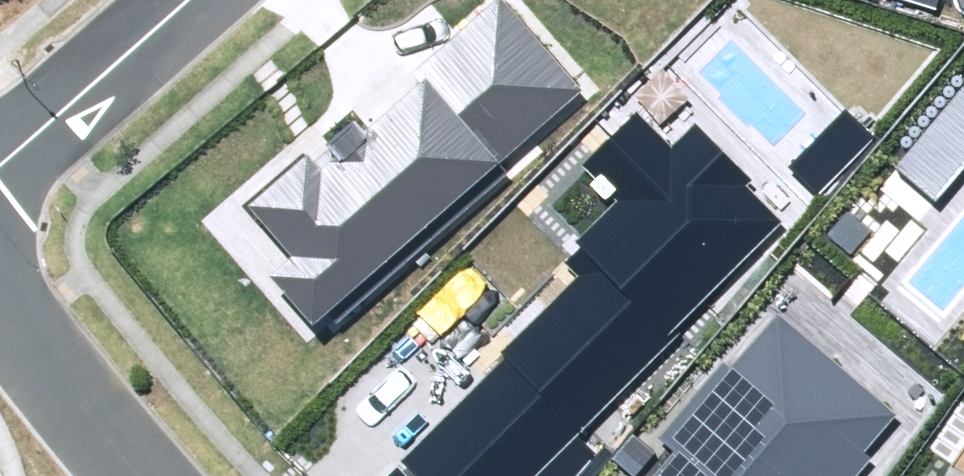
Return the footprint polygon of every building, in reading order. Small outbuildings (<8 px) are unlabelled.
[(313,325),(326,313),(339,327),(508,175),(498,164),(580,90),(499,0),(494,0),(410,75),(419,85),(364,134),(353,122),(327,146),(337,158),(322,171),(305,152),(245,206),(291,257),(269,276),(313,325)] [(936,11),(939,0),(901,0),(936,11)] [(934,202),(963,167),(963,88),(894,167),(934,202)] [(787,166),(816,195),(874,138),(845,110),(787,166)] [(418,475),(591,475),(605,462),(581,437),(684,336),(676,327),(782,224),(745,185),(752,178),(698,124),(673,149),(639,115),(583,169),(595,181),(590,185),(605,199),(610,194),(617,200),(576,240),(582,247),(566,263),(579,276),(500,354),(506,360),(403,461),(418,475)] [(871,458),(865,454),(897,415),(777,316),(732,370),(724,363),(660,440),(674,452),(655,475),(856,475),(871,458)]
